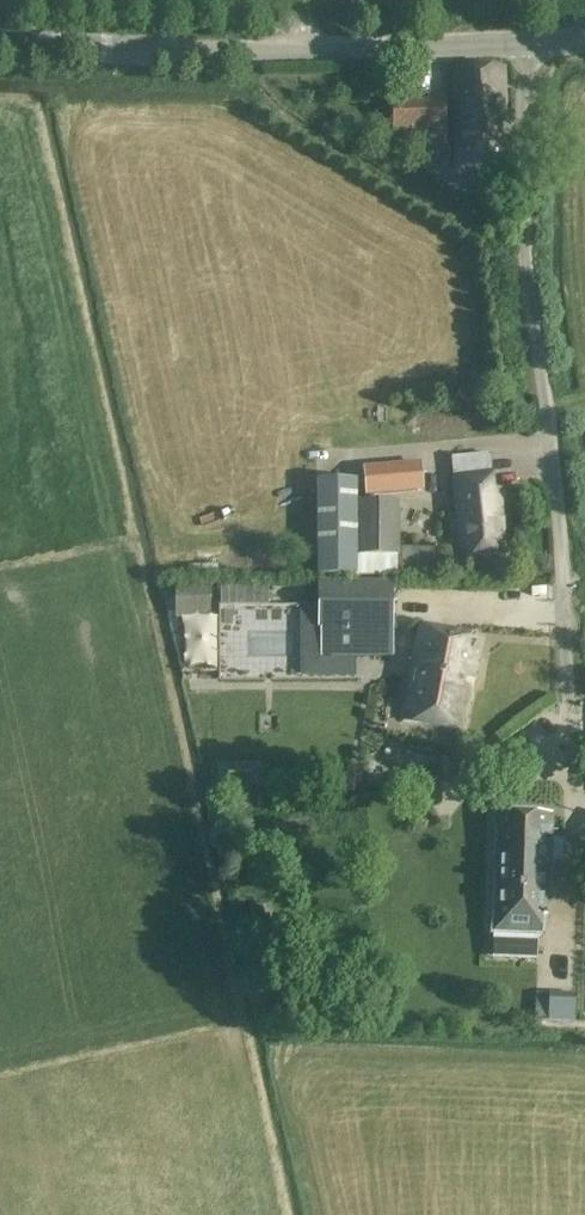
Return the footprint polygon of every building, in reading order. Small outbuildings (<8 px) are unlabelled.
[(453,67),(456,166),(508,164),(507,138),(501,138),(500,121),(506,121),(505,66),(453,67)] [(396,103),(398,133),(446,130),(444,100),(396,103)] [(453,478),(461,556),(507,552),(501,487),(494,488),(493,474),(492,452),(453,456),(455,478),(453,478)] [(425,470),(369,470),(369,496),(425,496),(425,470)] [(358,479),(317,480),(317,574),(357,575),(358,479)] [(176,581),(177,618),(212,617),(211,580),(176,581)] [(271,581),(240,582),(240,602),(272,601),(271,581)] [(395,581),(319,581),(321,656),(395,656),(395,581)] [(221,605),(237,605),(237,585),(221,585),(221,605)] [(406,714),(466,724),(478,654),(469,652),(472,632),(425,624),(406,714)] [(222,782),(260,784),(261,762),(223,760),(222,782)] [(553,814),(497,813),(495,935),(544,936),(544,912),(550,912),(551,863),(565,863),(565,840),(552,840),(553,814)] [(549,1023),(576,1024),(578,991),(549,990),(548,993),(536,993),(535,1019),(549,1020),(549,1023)]
